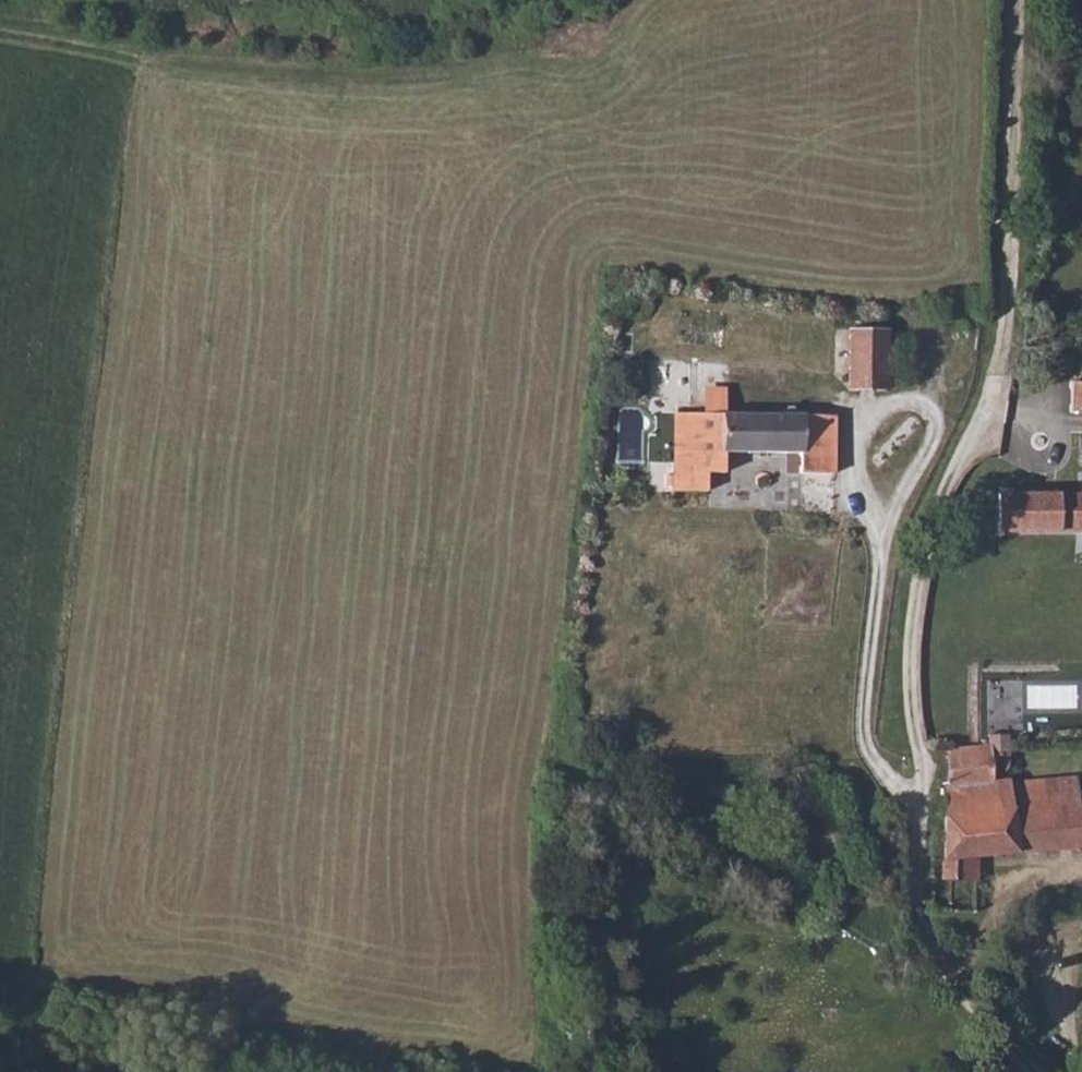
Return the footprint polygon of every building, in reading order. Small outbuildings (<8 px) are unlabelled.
[(854,390),(892,391),(894,337),(894,333),(856,331),(854,390)] [(1072,379),(1071,408),(1081,408),(1081,379),(1072,379)] [(840,417),(730,414),(730,391),(707,390),(706,413),(681,412),(679,485),(709,487),(709,468),(729,469),(730,448),(813,451),(814,474),(838,475),(840,417)] [(1007,498),(1036,497),(1035,481),(1006,483),(1007,498)] [(1081,535),(1081,497),(1064,497),(1062,481),(1035,481),(1036,497),(1007,498),(1007,535),(1081,535)] [(996,756),(1000,756),(1000,771),(1004,774),(1009,775),(1013,771),(1017,765),(1015,739),(996,740),(996,756)] [(981,883),(969,881),(970,859),(983,860),(1081,851),(1081,777),(999,782),(1000,771),(1000,756),(996,756),(954,757),(951,862),(938,864),(936,913),(979,916),(981,883)] [(983,860),(970,859),(969,881),(981,883),(983,860)]
